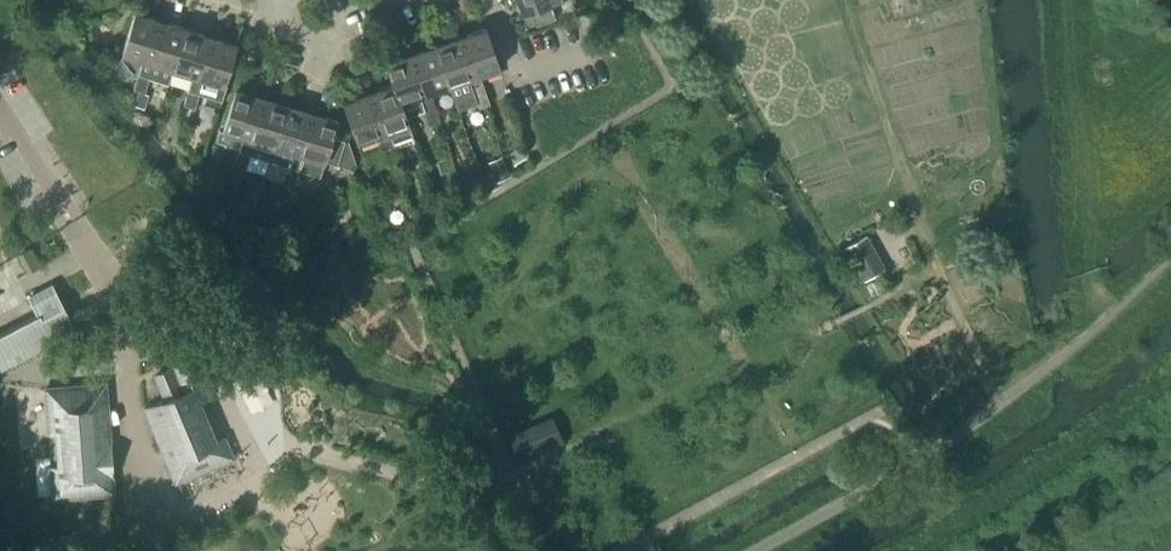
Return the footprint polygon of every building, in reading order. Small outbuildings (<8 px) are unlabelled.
[(522,15),(563,1),(563,0),(517,0),(522,15)] [(137,78),(138,75),(142,61),(148,63),(161,22),(134,14),(120,58),(113,65),(125,80),(130,76),(137,78)] [(149,79),(168,85),(173,71),(185,30),(161,22),(148,63),(142,61),(138,75),(149,79)] [(486,28),(460,37),(474,79),(469,80),(474,95),(485,91),(479,76),(500,69),(486,28)] [(173,71),(192,77),(198,79),(210,37),(185,30),(173,71)] [(198,79),(192,77),(188,91),(199,94),(219,101),(236,45),(210,37),(198,79)] [(489,105),(485,91),(474,95),(469,80),(474,79),(460,37),(435,46),(449,87),(457,111),(478,104),(479,108),(489,105)] [(435,46),(410,55),(424,96),(420,98),(424,111),(424,112),(435,108),(430,94),(449,87),(435,46)] [(384,64),(392,86),(393,86),(399,104),(401,104),(406,118),(424,111),(420,98),(424,96),(410,55),(384,64)] [(133,90),(138,92),(144,94),(149,79),(138,75),(137,78),(133,90)] [(382,135),(377,137),(382,151),(393,147),(394,149),(415,142),(406,118),(401,104),(399,104),(393,86),(392,86),(368,94),(382,135)] [(222,131),(243,138),(248,139),(261,98),(235,90),(222,131)] [(199,94),(188,91),(183,106),(194,109),(199,94)] [(357,144),(377,137),(382,135),(368,94),(343,103),(357,144)] [(254,141),(273,147),(285,106),(261,98),(248,139),(243,138),(238,153),(249,156),(254,141)] [(273,147),(293,153),(298,155),(311,114),(285,106),(273,147)] [(435,108),(424,112),(429,126),(440,122),(435,108)] [(298,155),(293,153),(284,182),(296,185),(300,171),(320,177),(325,162),(337,165),(345,141),(332,137),(337,122),(311,114),(298,155)] [(337,165),(352,170),(356,167),(348,142),(345,141),(337,165)] [(393,147),(382,151),(387,165),(398,161),(394,149),(393,147)] [(249,156),(238,153),(234,167),(245,170),(249,156)] [(384,219),(388,232),(400,228),(395,215),(384,219)] [(886,269),(867,235),(845,247),(864,281),(886,269)] [(51,285),(28,297),(37,314),(0,333),(0,348),(9,365),(75,331),(51,285)] [(204,470),(219,464),(232,458),(224,438),(216,442),(211,430),(200,403),(208,400),(191,360),(191,361),(154,376),(164,400),(145,409),(144,409),(162,450),(175,483),(176,482),(190,476),(204,470)] [(259,373),(237,384),(252,415),(274,404),(259,373)] [(70,432),(72,466),(51,467),(53,499),(114,495),(107,406),(87,407),(86,385),(45,389),(48,434),(70,432)] [(551,414),(510,430),(519,453),(560,438),(551,414)]
